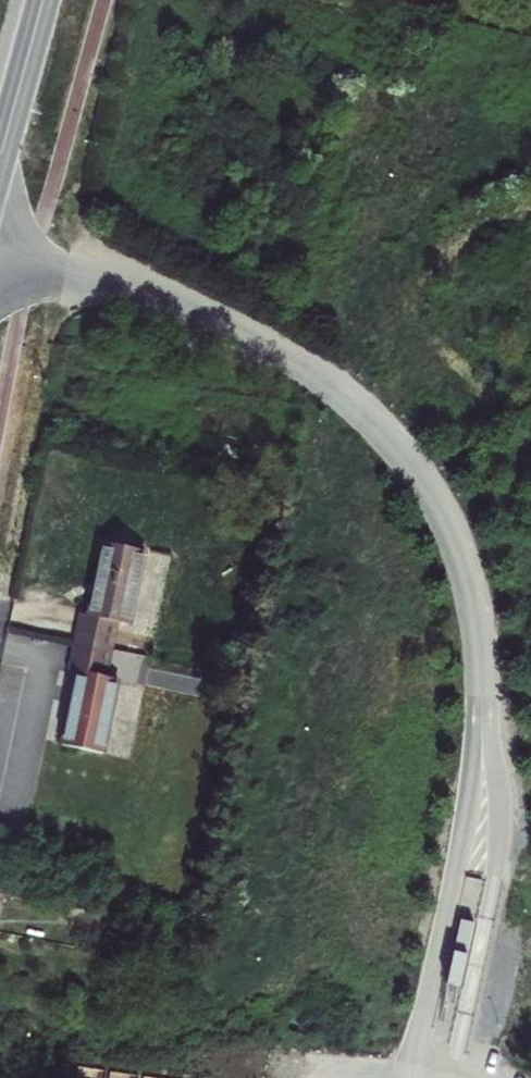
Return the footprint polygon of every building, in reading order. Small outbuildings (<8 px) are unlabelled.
[(84,618),(78,646),(112,654),(118,626),(131,629),(146,555),(105,546),(89,618),(84,618)] [(78,677),(63,747),(104,757),(120,685),(106,682),(112,654),(78,646),(72,675),(78,677)]
